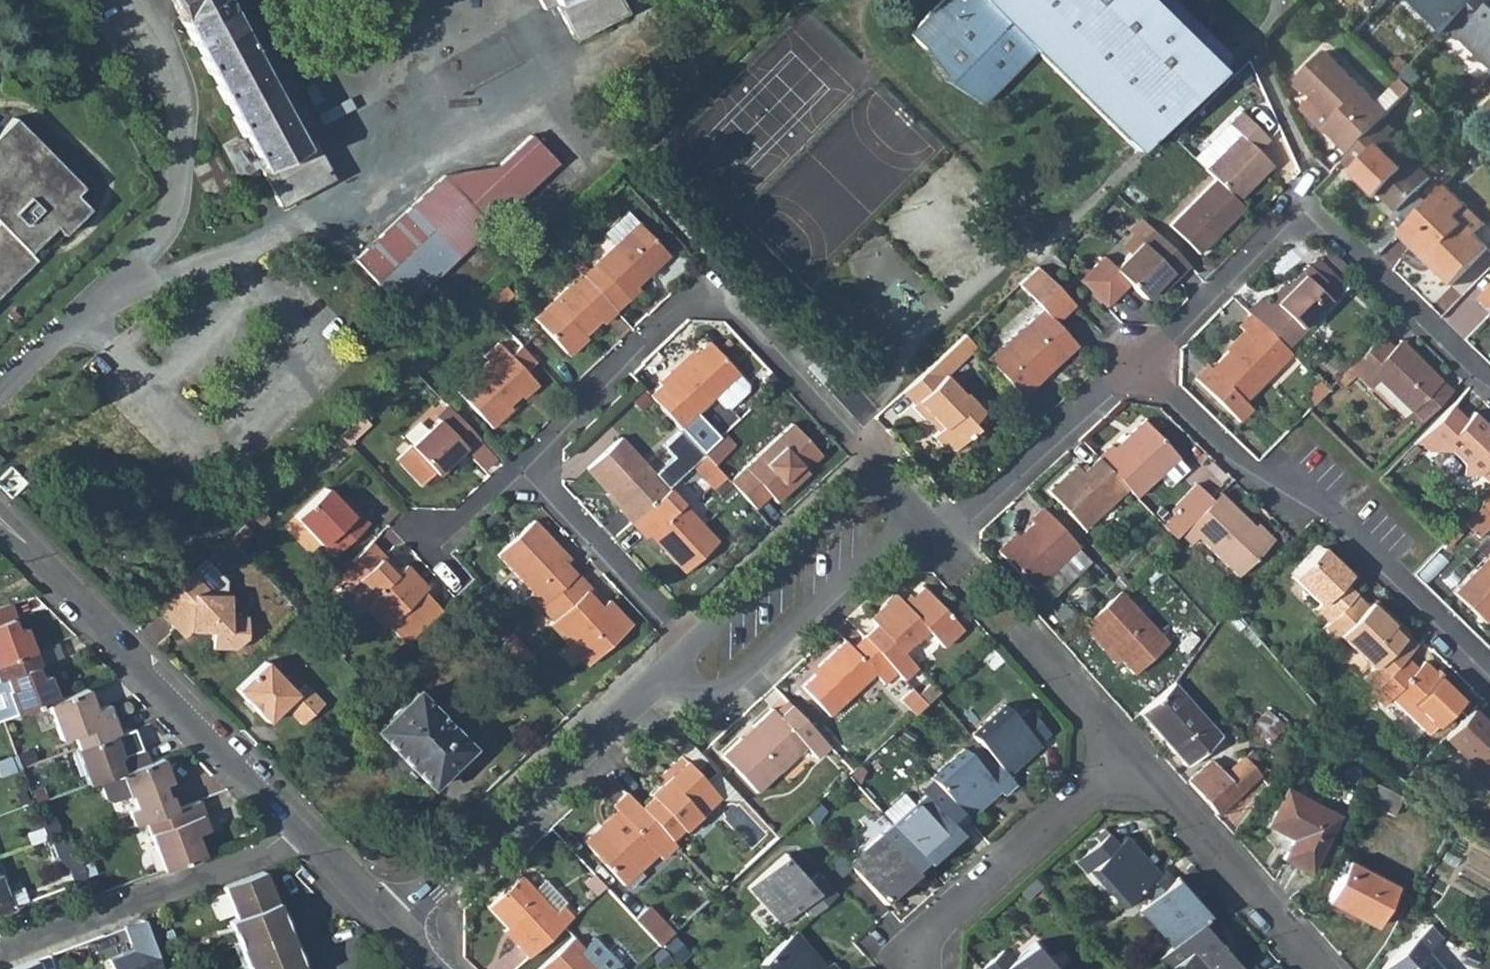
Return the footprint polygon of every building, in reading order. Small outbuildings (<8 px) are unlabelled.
[(179,16),(177,17),(179,21),(181,20),(257,164),(255,165),(258,170),(260,170),(278,205),(329,176),(311,143),(235,0),(170,0),(179,16)] [(622,10),(618,0),(539,0),(543,8),(562,44),(622,10)] [(906,29),(923,45),(942,79),(976,99),(1028,44),(1131,144),(1225,50),(1173,0),(934,0),(906,29)] [(1436,26),(1454,8),(1461,0),(1410,0),(1436,26)] [(1489,64),(1489,0),(1469,0),(1457,12),(1464,18),(1450,33),(1485,69),(1489,64)] [(1469,0),(1461,0),(1454,8),(1457,12),(1469,0)] [(1312,92),(1333,113),(1323,124),(1347,149),(1380,114),(1388,106),(1378,96),(1326,44),(1295,74),(1312,92)] [(1388,106),(1412,83),(1401,73),(1378,96),(1388,106)] [(1301,102),(1322,123),(1333,113),(1312,92),(1301,102)] [(1222,119),(1233,130),(1201,162),(1212,173),(1233,193),(1268,158),(1254,143),(1265,132),(1237,104),(1222,119)] [(1384,131),(1391,125),(1380,114),(1347,149),(1340,156),(1350,166),(1348,168),(1372,192),(1377,187),(1394,204),(1426,172),(1384,131)] [(34,260),(26,252),(50,228),(58,236),(85,209),(72,195),(79,188),(9,118),(0,127),(0,229),(1,230),(0,232),(0,294),(34,260)] [(1190,152),(1201,162),(1233,130),(1222,119),(1190,152)] [(350,259),(397,309),(552,162),(525,133),(492,164),(439,176),(350,259)] [(1167,218),(1195,246),(1240,201),(1233,193),(1212,173),(1167,218)] [(1442,180),(1396,228),(1450,279),(1484,243),(1472,230),(1482,220),(1442,180)] [(1140,291),(1167,265),(1172,271),(1185,259),(1150,224),(1139,213),(1125,226),(1129,230),(1137,238),(1124,249),(1111,262),(1140,291)] [(615,216),(592,239),(602,250),(625,227),(615,216)] [(666,250),(635,218),(625,227),(602,250),(581,270),(615,306),(637,285),(634,281),(666,250)] [(1124,249),(1137,238),(1129,230),(1117,242),(1124,249)] [(1307,256),(1267,298),(1262,294),(1250,307),(1284,340),(1337,286),(1307,256)] [(1034,382),(1032,380),(1073,341),(1052,318),(1074,300),(1036,263),(1017,281),(1040,305),(998,345),(996,343),(982,356),(1019,395),(1034,382)] [(535,315),(566,348),(600,315),(603,318),(616,307),(615,306),(581,270),(535,315)] [(481,299),(491,309),(512,290),(501,280),(482,298),(481,299)] [(1477,294),(1489,306),(1489,304),(1489,280),(1477,294)] [(1249,400),(1242,393),(1289,345),(1284,340),(1250,307),(1238,319),(1244,326),(1210,361),(1208,360),(1195,373),(1236,413),(1249,400)] [(1378,373),(1411,405),(1441,374),(1408,341),(1401,347),(1394,339),(1392,341),(1380,330),(1338,373),(1344,379),(1355,368),(1369,382),(1378,373)] [(923,418),(926,416),(937,428),(931,434),(943,447),(955,446),(976,425),(971,419),(982,409),(965,390),(962,393),(945,374),(973,346),(962,334),(928,366),(902,391),(913,403),(910,405),(923,418)] [(488,358),(457,387),(492,425),(507,411),(504,407),(520,392),(523,396),(538,382),(526,368),(537,358),(521,341),(510,351),(498,339),(484,353),(488,358)] [(736,371),(706,339),(671,372),(667,368),(656,379),(689,415),(714,392),(735,372),(736,371)] [(855,384),(863,377),(852,366),(846,372),(845,373),(846,375),(855,384)] [(735,372),(714,392),(723,401),(729,402),(744,387),(744,381),(735,372)] [(1441,374),(1411,405),(1422,416),(1452,385),(1441,374)] [(1448,449),(1461,462),(1462,471),(1476,471),(1489,484),(1489,428),(1470,408),(1461,415),(1449,403),(1412,440),(1423,451),(1448,449)] [(439,416),(442,420),(453,409),(450,406),(439,416)] [(453,409),(442,420),(439,416),(398,455),(424,482),(437,470),(439,472),(454,458),(451,454),(463,444),(466,447),(478,436),(453,409)] [(982,430),(992,420),(982,409),(971,419),(976,425),(982,430)] [(349,424),(359,435),(369,425),(359,414),(349,424)] [(1132,492),(1176,452),(1144,416),(1113,444),(1110,441),(1096,453),(1126,485),(1132,492)] [(767,490),(774,497),(806,470),(802,466),(816,452),(790,422),(728,479),(751,504),(767,490)] [(349,424),(338,434),(348,445),(359,435),(349,424)] [(701,451),(682,430),(669,442),(691,465),(703,453),(701,451)] [(734,442),(723,430),(701,451),(703,453),(712,462),(734,442)] [(495,454),(478,436),(466,447),(483,465),(495,454)] [(618,509),(630,522),(666,488),(676,478),(653,452),(642,462),(619,437),(587,467),(607,488),(622,505),(618,509)] [(712,462),(703,453),(691,465),(712,487),(724,475),(712,462)] [(1076,460),(1047,486),(1081,524),(1126,485),(1096,453),(1081,467),(1076,460)] [(1182,458),(1161,473),(1168,483),(1189,468),(1182,458)] [(1191,515),(1212,494),(1191,473),(1171,495),(1174,498),(1191,515)] [(1212,494),(1221,503),(1229,495),(1220,486),(1212,494)] [(324,487),(294,516),(321,544),(325,540),(336,551),(367,522),(355,509),(349,514),(324,487)] [(618,509),(622,505),(607,488),(603,492),(618,509)] [(644,537),(652,529),(666,544),(663,548),(683,570),(714,540),(666,488),(630,522),(644,537)] [(1478,501),(1489,513),(1489,489),(1478,501)] [(1237,569),(1270,536),(1229,495),(1221,503),(1212,494),(1191,515),(1180,527),(1191,538),(1199,531),(1237,569)] [(1156,517),(1172,535),(1180,527),(1191,515),(1174,498),(1156,517)] [(1462,517),(1477,531),(1489,518),(1489,513),(1478,501),(1462,517)] [(1033,586),(1078,543),(1042,505),(1030,517),(1032,520),(999,550),(1033,586)] [(532,520),(495,554),(531,592),(522,598),(534,611),(540,606),(571,577),(560,564),(563,562),(549,546),(553,542),(532,520)] [(246,521),(232,534),(240,542),(254,528),(246,521)] [(422,627),(402,607),(420,590),(426,584),(404,561),(393,572),(379,557),(383,553),(369,539),(337,569),(350,583),(346,587),(383,625),(401,646),(422,627)] [(1290,574),(1319,602),(1315,605),(1328,618),(1354,591),(1342,578),(1348,572),(1320,544),(1290,574)] [(1450,589),(1481,618),(1489,609),(1489,549),(1450,589)] [(185,635),(194,629),(214,628),(214,644),(238,644),(248,633),(249,612),(232,612),(232,592),(213,592),(193,571),(158,605),(185,635)] [(606,599),(598,606),(571,577),(540,606),(552,620),(549,623),(587,663),(629,624),(606,599)] [(915,666),(901,650),(925,629),(941,645),(960,628),(921,586),(903,603),(893,593),(867,616),(873,624),(861,636),(895,672),(901,679),(915,666)] [(1079,625),(1101,649),(1106,644),(1131,671),(1165,640),(1116,589),(1079,625)] [(402,607),(422,627),(440,611),(420,590),(402,607)] [(1366,603),(1354,591),(1328,618),(1323,623),(1336,636),(1340,631),(1372,663),(1382,674),(1403,654),(1410,646),(1400,636),(1404,632),(1408,628),(1394,615),(1390,620),(1386,623),(1366,603)] [(1366,603),(1386,623),(1390,620),(1370,598),(1366,603)] [(30,651),(21,628),(17,629),(7,603),(0,605),(0,662),(30,651)] [(1404,632),(1400,636),(1410,646),(1414,642),(1404,632)] [(511,633),(498,645),(519,668),(531,656),(511,633)] [(827,715),(872,673),(882,683),(895,672),(861,636),(849,646),(843,638),(815,664),(821,670),(816,675),(813,672),(799,685),(827,715)] [(30,651),(35,665),(55,657),(50,644),(30,651)] [(3,691),(12,715),(45,703),(53,700),(44,675),(39,677),(35,665),(30,651),(0,662),(0,679),(2,678),(6,689),(3,691)] [(1387,692),(1426,729),(1460,694),(1422,657),(1414,665),(1403,654),(1382,674),(1367,690),(1372,695),(1379,701),(1387,692)] [(264,657),(235,685),(266,718),(283,701),(301,719),(322,698),(304,680),(295,688),(264,657)] [(1373,683),(1382,674),(1372,663),(1362,673),(1373,683)] [(12,715),(3,691),(6,689),(2,678),(0,679),(0,719),(12,715)] [(1184,763),(1218,733),(1173,683),(1172,682),(1138,710),(1138,711),(1184,763)] [(917,696),(925,705),(939,692),(931,683),(917,696)] [(45,703),(59,741),(73,735),(78,748),(113,735),(120,733),(108,704),(92,709),(84,688),(53,700),(45,703)] [(1359,698),(1364,703),(1372,695),(1367,690),(1359,698)] [(417,775),(428,786),(468,747),(414,692),(374,731),(385,742),(379,747),(411,780),(417,775)] [(1001,758),(1017,744),(1021,748),(1050,723),(1028,698),(1014,710),(1000,694),(969,722),(999,756),(1001,758)] [(751,792),(802,746),(813,758),(825,747),(787,706),(776,717),(769,709),(719,756),(751,792)] [(1443,735),(1469,761),(1463,766),(1489,792),(1489,724),(1471,706),(1443,735)] [(1258,737),(1267,728),(1257,719),(1248,728),(1258,737)] [(78,748),(76,749),(89,785),(102,781),(150,763),(144,747),(141,748),(134,727),(120,733),(113,735),(78,748)] [(934,771),(943,781),(966,807),(984,792),(987,795),(1002,783),(1010,791),(1021,781),(1001,758),(999,756),(987,766),(966,743),(934,771)] [(677,754),(682,759),(696,775),(705,766),(686,745),(677,754)] [(1229,764),(1248,784),(1258,775),(1240,754),(1229,764)] [(170,783),(161,759),(150,763),(102,781),(108,799),(116,802),(133,797),(137,809),(129,812),(134,826),(157,817),(173,811),(163,786),(170,783)] [(684,833),(719,801),(705,785),(696,775),(682,759),(661,777),(665,781),(649,795),(651,797),(638,808),(669,841),(681,830),(684,833)] [(1216,812),(1248,785),(1248,784),(1229,764),(1226,761),(1218,767),(1210,759),(1187,779),(1216,812)] [(705,785),(719,801),(742,801),(715,776),(705,785)] [(1371,779),(1362,797),(1391,812),(1400,794),(1371,779)] [(882,809),(892,820),(895,823),(924,856),(942,840),(946,845),(976,819),(966,807),(943,781),(934,788),(932,786),(913,802),(902,790),(882,809)] [(1336,814),(1285,787),(1265,824),(1291,837),(1281,857),(1306,870),(1336,814)] [(620,815),(604,830),(601,827),(584,842),(623,885),(656,854),(661,859),(674,846),(669,841),(638,808),(625,794),(612,806),(620,815)] [(819,800),(806,811),(815,820),(828,809),(819,800)] [(149,834),(163,872),(201,858),(194,837),(208,832),(197,802),(173,811),(157,817),(162,829),(149,834)] [(852,861),(884,897),(902,882),(906,886),(932,864),(924,856),(895,823),(852,861)] [(1479,838),(1487,842),(1489,838),(1489,826),(1487,824),(1479,838)] [(1077,864),(1117,911),(1138,891),(1154,878),(1140,861),(1143,858),(1127,840),(1117,848),(1108,837),(1077,864)] [(744,885),(775,921),(801,900),(811,910),(836,889),(836,888),(827,877),(816,886),(806,873),(798,880),(777,857),(744,885)] [(1373,925),(1393,886),(1346,860),(1326,900),(1373,925)] [(1170,948),(1205,918),(1190,901),(1195,896),(1179,877),(1174,881),(1164,868),(1154,878),(1138,891),(1148,903),(1139,911),(1170,948)] [(279,942),(295,928),(279,886),(273,888),(266,870),(226,885),(239,918),(233,921),(252,968),(292,968),(279,942)] [(555,908),(522,873),(489,904),(522,939),(518,943),(529,955),(573,913),(563,902),(555,908)] [(600,888),(589,876),(579,885),(590,897),(600,888)] [(9,908),(0,886),(0,911),(9,908)] [(636,919),(659,943),(660,942),(670,933),(648,908),(636,919)] [(1205,918),(1170,948),(1165,953),(1175,965),(1171,968),(1234,968),(1221,954),(1225,950),(1212,934),(1216,930),(1205,918)] [(113,968),(164,968),(144,921),(127,927),(136,951),(110,960),(113,968)] [(1382,968),(1442,968),(1429,955),(1444,942),(1431,927),(1382,968)] [(292,968),(311,968),(295,928),(279,942),(292,968)] [(606,968),(630,968),(632,967),(599,930),(584,944),(606,968)] [(759,968),(838,968),(831,960),(825,965),(808,945),(803,950),(788,931),(753,962),(759,968)] [(541,968),(606,968),(584,944),(574,933),(538,966),(541,968)] [(670,933),(660,942),(677,962),(687,952),(670,933)] [(1011,956),(1000,944),(975,965),(978,968),(1059,968),(1032,938),(1011,956)] [(1165,953),(1160,957),(1171,968),(1175,965),(1165,953)] [(34,962),(15,968),(55,968),(50,956),(34,962)]
